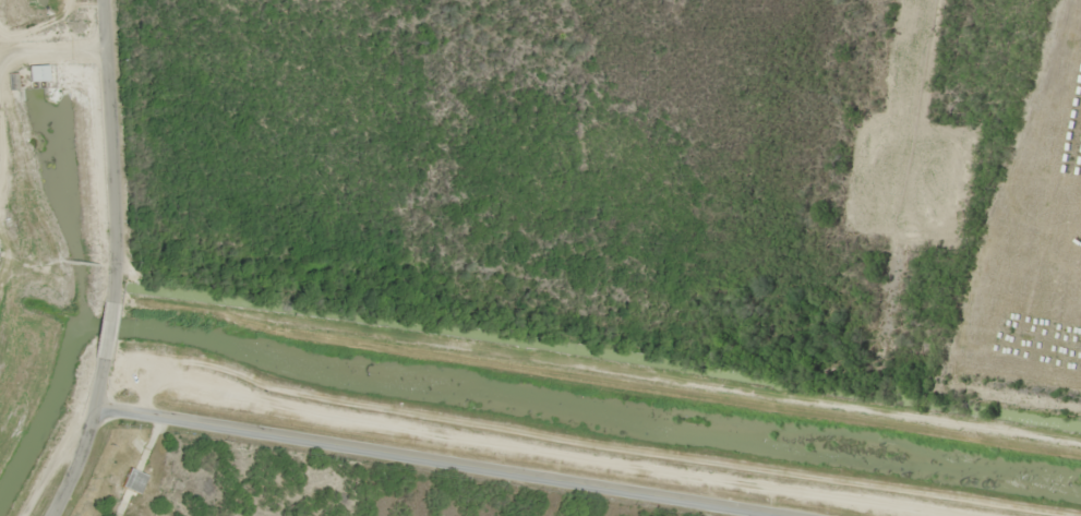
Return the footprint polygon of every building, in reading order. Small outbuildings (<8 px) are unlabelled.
[(42,65),(24,65),(24,81),(42,81),(42,65)]
